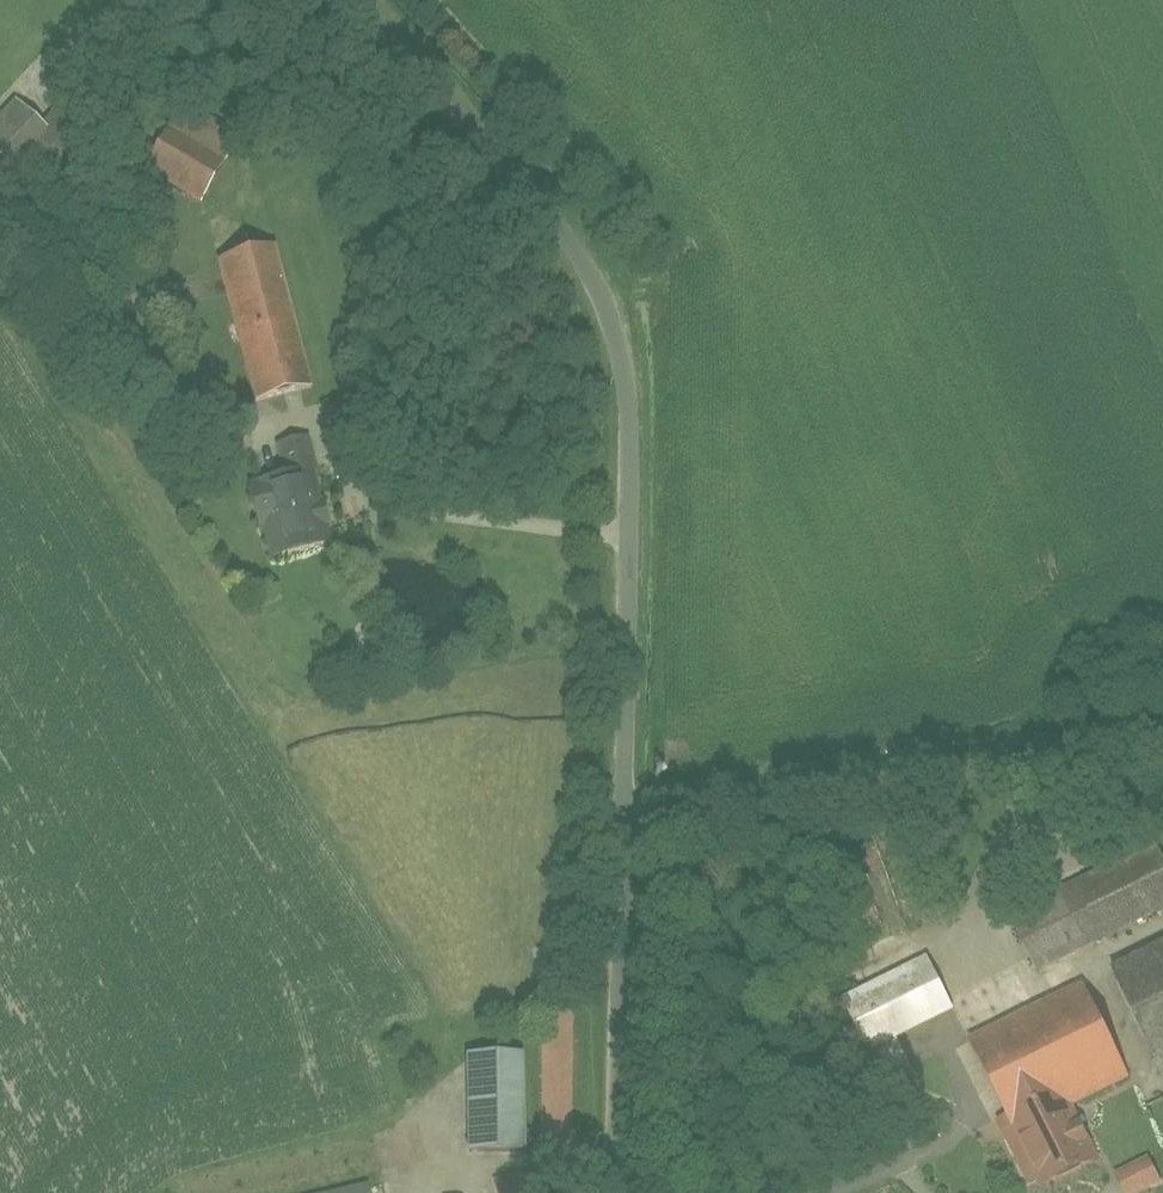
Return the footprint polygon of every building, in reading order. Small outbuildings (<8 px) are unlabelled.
[(0,122),(0,149),(17,166),(53,129),(22,99),(0,122)] [(239,133),(189,107),(154,174),(203,200),(239,133)] [(313,390),(276,249),(221,263),(258,405),(313,390)] [(302,479),(258,491),(277,561),(321,548),(302,479)] [(1018,916),(1045,971),(1162,912),(1162,845),(1162,843),(1018,916)] [(1120,968),(1162,1053),(1162,946),(1120,968)] [(931,958),(851,997),(877,1050),(902,1038),(957,1011),(931,958)] [(974,1041),(1012,1115),(1004,1119),(1041,1192),(1107,1158),(1080,1106),(1138,1076),(1091,982),(974,1041)] [(914,1062),(902,1038),(877,1050),(889,1074),(914,1062)] [(529,1052),(474,1054),(476,1147),(531,1145),(529,1052)] [(1122,1171),(1133,1192),(1138,1192),(1162,1180),(1162,1179),(1152,1157),(1122,1171)] [(328,1192),(373,1192),(371,1182),(328,1192)]
